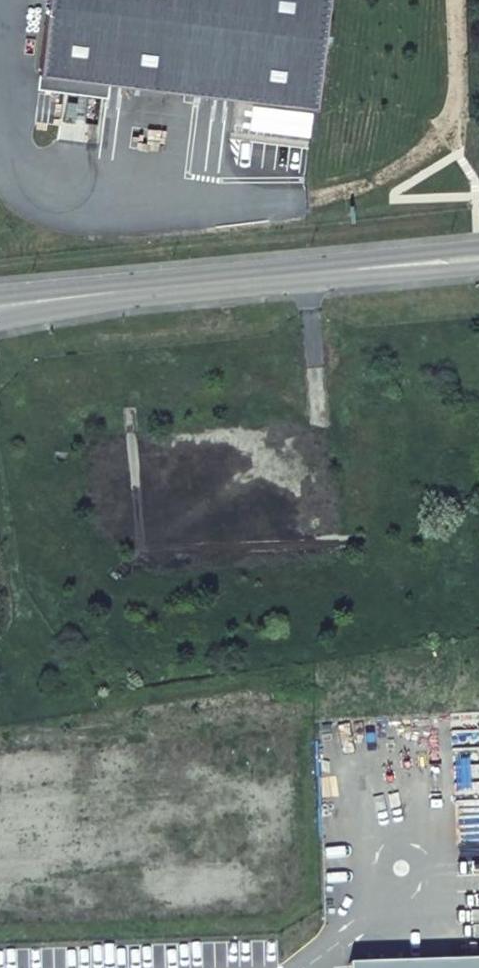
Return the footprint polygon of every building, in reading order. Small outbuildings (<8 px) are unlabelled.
[(313,104),(325,0),(47,0),(38,73),(313,104)] [(348,963),(348,967),(478,967),(478,958),(348,963)]
